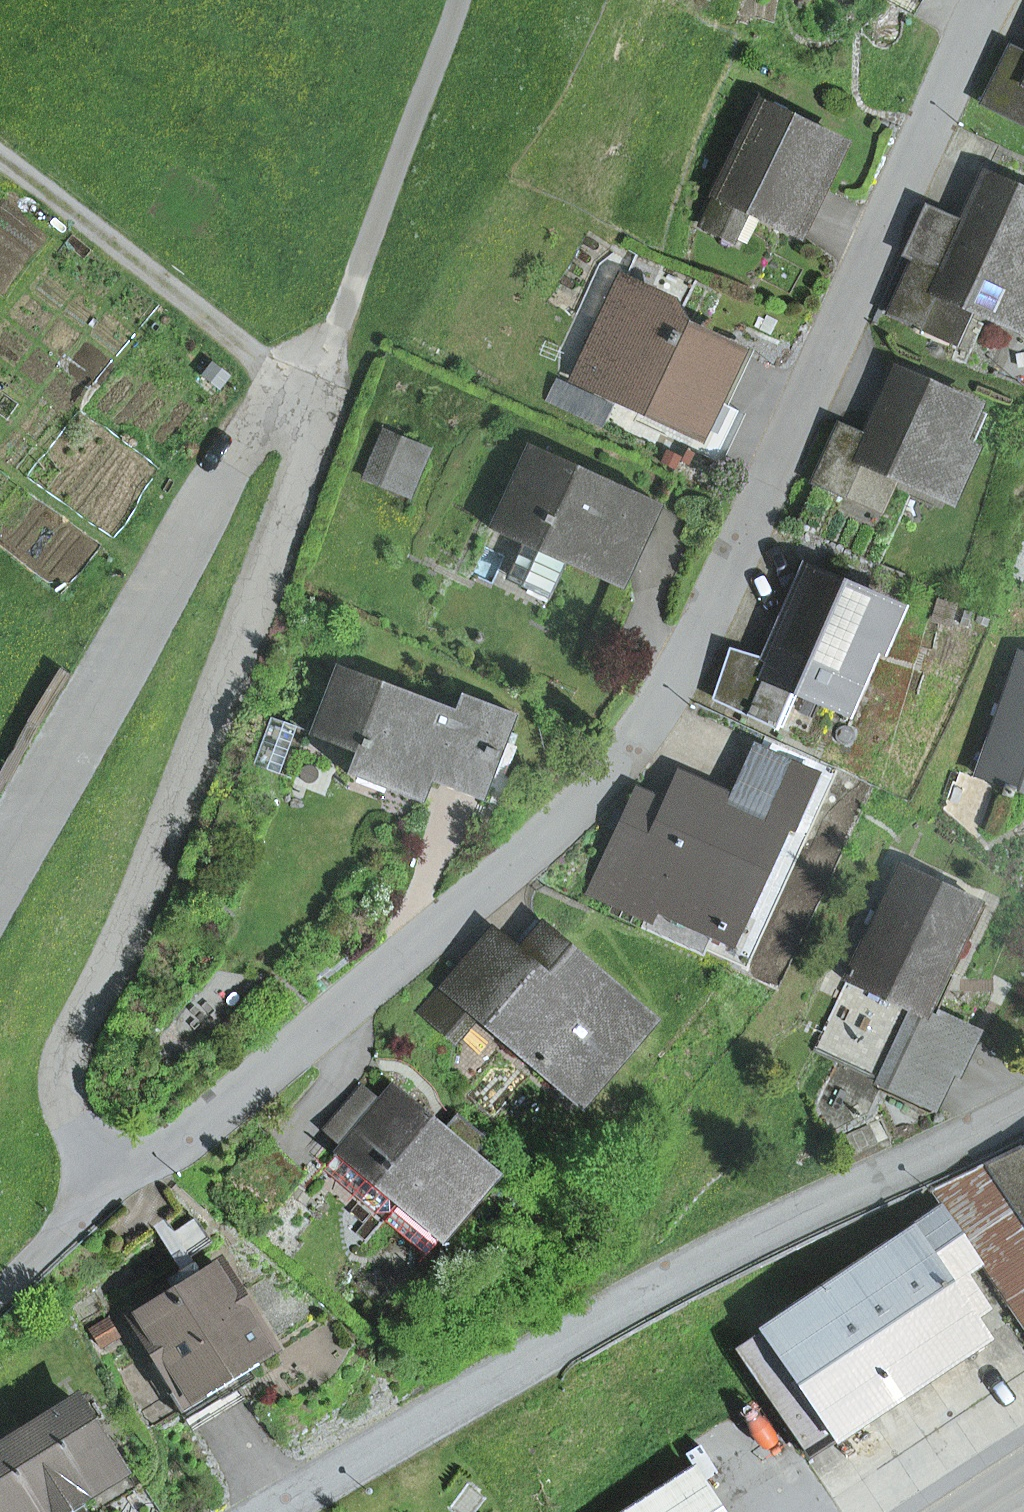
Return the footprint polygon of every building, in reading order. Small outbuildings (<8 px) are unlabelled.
[(900,11),(907,0),(882,0),(900,11)] [(1011,51),(984,105),(1023,122),(1023,58),(1011,51)] [(732,239),(746,209),(798,234),(842,143),(760,104),(743,140),(737,137),(733,145),(739,148),(702,224),(732,239)] [(985,177),(941,272),(914,260),(889,314),(919,327),(936,291),(970,306),(1023,330),(1023,193),(985,177)] [(914,260),(941,272),(964,224),(926,207),(904,255),(914,260)] [(698,393),(712,399),(733,357),(723,353),(653,320),(662,302),(622,284),(594,342),(603,346),(587,380),(683,425),(698,393)] [(919,327),(953,343),(970,306),(936,291),(919,327)] [(712,399),(726,406),(752,350),(730,339),(723,353),(733,357),(712,399)] [(949,500),(972,449),(958,443),(974,407),(896,372),(865,440),(838,427),(813,482),(843,496),(859,459),(893,475),(949,500)] [(385,431),(372,461),(404,475),(417,445),(385,431)] [(565,563),(571,551),(627,577),(660,505),(529,444),(489,528),(523,544),(508,576),(550,596),(565,563)] [(417,445),(404,475),(372,461),(364,479),(409,498),(429,450),(417,445)] [(843,496),(877,511),(893,475),(859,459),(843,496)] [(621,589),(627,577),(571,551),(565,563),(621,589)] [(845,709),(861,671),(850,666),(861,640),(873,645),(879,648),(895,611),(806,572),(767,662),(731,651),(715,698),(782,728),(799,689),(845,709)] [(850,666),(861,671),(873,645),(861,640),(850,666)] [(1021,654),(978,775),(1023,791),(1023,655),(1021,654)] [(430,780),(435,767),(487,788),(515,715),(461,694),(455,710),(337,665),(315,723),(360,740),(355,752),(347,774),(422,802),(430,780)] [(271,717),(253,765),(278,775),(296,727),(271,717)] [(355,752),(360,740),(315,723),(310,735),(355,752)] [(627,824),(596,892),(651,917),(656,906),(721,936),(728,921),(773,821),(787,827),(810,778),(757,753),(734,803),(682,780),(669,808),(656,837),(627,824)] [(482,801),(487,788),(435,767),(430,780),(482,801)] [(627,824),(656,837),(669,808),(640,795),(627,823),(627,824)] [(728,921),(744,928),(789,829),(787,827),(773,821),(728,921)] [(901,865),(813,1049),(878,1080),(922,1101),(940,1064),(954,1070),(971,1033),(934,1016),(915,1007),(934,968),(943,972),(977,901),(901,865)] [(486,939),(446,985),(478,1013),(572,1093),(575,1090),(637,1017),(640,1014),(546,934),(517,967),(486,939)] [(915,1007),(934,1016),(952,976),(943,972),(934,968),(915,1007)] [(456,1039),(478,1013),(446,985),(423,1011),(456,1039)] [(575,1090),(586,1099),(648,1027),(637,1017),(575,1090)] [(940,1064),(922,1101),(878,1080),(876,1084),(879,1090),(927,1113),(934,1111),(954,1070),(940,1064)] [(438,1241),(441,1243),(500,1174),(475,1153),(445,1128),(393,1083),(385,1092),(367,1077),(329,1121),(348,1137),(341,1145),(343,1147),(379,1177),(359,1201),(374,1214),(389,1213),(383,1220),(425,1256),(438,1241)] [(475,1153),(486,1139),(457,1114),(445,1128),(475,1153)] [(846,1136),(855,1153),(876,1143),(868,1126),(846,1136)] [(1020,1147),(1019,1146),(929,1189),(942,1209),(976,1259),(1023,1332),(1023,1153),(1020,1147)] [(323,1170),(359,1201),(379,1177),(343,1147),(323,1170)] [(959,1271),(976,1259),(942,1209),(761,1332),(835,1438),(985,1338),(972,1317),(946,1279),(959,1271)] [(200,1276),(190,1258),(212,1242),(195,1217),(174,1232),(166,1218),(153,1226),(179,1268),(171,1293),(177,1290),(200,1276)] [(135,1316),(177,1384),(167,1390),(184,1419),(236,1387),(226,1370),(247,1357),(266,1345),(248,1315),(243,1318),(233,1303),(238,1300),(217,1265),(200,1276),(177,1290),(171,1293),(135,1316)] [(972,1317),(984,1309),(959,1271),(946,1279),(972,1317)] [(807,1457),(835,1438),(761,1332),(736,1347),(807,1457)] [(184,1419),(193,1433),(245,1401),(236,1387),(184,1419)] [(75,1401),(23,1433),(68,1505),(78,1498),(86,1511),(135,1511),(153,1501),(123,1452),(111,1459),(75,1401)] [(58,1511),(68,1505),(23,1433),(0,1448),(0,1511),(1,1511),(58,1511)] [(690,1468),(622,1511),(719,1511),(690,1468)] [(78,1498),(68,1505),(58,1511),(86,1511),(78,1498)]
